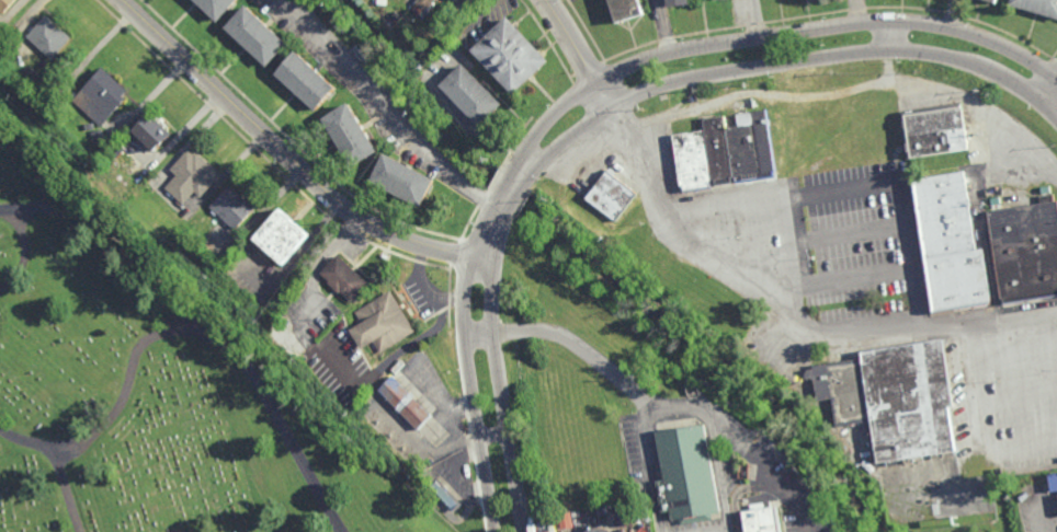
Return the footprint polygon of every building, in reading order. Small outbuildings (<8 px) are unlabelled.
[(4,14),(0,10),(0,0),(18,0),(4,14)] [(218,21),(196,0),(240,0),(231,10),(229,9),(218,21)] [(416,2),(418,0),(434,0),(424,11),(416,2)] [(467,11),(457,0),(479,0),(467,11)] [(614,24),(606,0),(639,0),(644,14),(614,24)] [(1010,5),(1011,0),(1056,0),(1056,19),(1010,5)] [(417,15),(409,9),(414,3),(422,10),(417,15)] [(264,19),(263,20),(288,44),(268,67),(225,27),(243,8),(245,9),(249,4),(264,19)] [(50,60),(48,58),(49,57),(27,36),(48,14),(72,37),(50,60)] [(515,95),(474,50),(509,16),(552,61),(515,95)] [(317,112),(275,73),(297,50),(338,88),(317,112)] [(35,66),(34,68),(39,72),(33,80),(33,79),(25,72),(25,71),(20,67),(26,58),(35,66)] [(481,127),(441,85),(464,63),(504,105),(481,127)] [(102,127),(72,100),(103,67),(130,89),(124,95),(127,99),(102,127)] [(53,89),(46,82),(53,76),(59,82),(53,89)] [(964,129),(966,129),(967,134),(965,134),(966,141),(968,140),(968,143),(966,143),(967,150),(906,159),(902,137),(900,137),(899,129),(901,129),(899,112),(961,102),(964,129)] [(380,152),(353,169),(323,119),(351,103),(380,152)] [(754,180),(754,182),(738,184),(738,182),(735,183),(734,177),(730,177),(731,185),(714,188),(713,182),(712,182),(713,188),(682,193),(681,186),(680,186),(672,135),(704,129),(702,118),(765,108),(776,176),(754,180)] [(155,152),(137,136),(134,138),(130,135),(134,132),(132,130),(150,112),(172,134),(155,152)] [(195,154),(197,152),(221,175),(201,197),(195,192),(183,205),(164,187),(177,175),(170,169),(190,149),(195,154)] [(422,209),(372,182),(386,153),(437,181),(422,209)] [(615,222),(584,199),(606,170),(637,193),(615,222)] [(975,250),(982,248),(990,304),(932,313),(912,178),(963,172),(975,250)] [(235,231),(209,207),(230,185),(255,208),(235,231)] [(1054,200),(1056,200),(1056,298),(1001,307),(987,211),(1038,204),(1037,196),(1053,193),(1054,200)] [(283,265),(252,239),(280,208),(310,234),(283,265)] [(352,302),(341,292),(340,293),(329,282),(330,281),(321,274),(340,254),(371,284),(352,302)] [(379,352),(374,342),(361,349),(349,327),(361,321),(355,311),(393,290),(416,332),(379,352)] [(954,408),(950,409),(956,453),(931,458),(932,460),(905,464),(903,460),(898,460),(899,464),(885,466),(885,463),(878,464),(875,448),(874,448),(871,424),(836,429),(831,400),(817,402),(814,380),(809,380),(808,382),(804,379),(806,371),(811,370),(811,367),(861,359),(860,354),(943,340),(954,408)] [(378,390),(417,430),(432,416),(393,375),(378,390)] [(659,431),(664,480),(657,481),(661,512),(670,511),(671,525),(713,520),(712,514),(720,514),(709,425),(659,431)] [(1056,472),(1056,490),(1052,490),(1048,470),(1056,469),(1056,472)] [(453,509),(450,507),(448,508),(445,504),(446,502),(431,486),(437,479),(458,502),(453,509)] [(778,504),(782,531),(742,531),(739,510),(742,509),(741,500),(748,499),(749,508),(778,504)]
